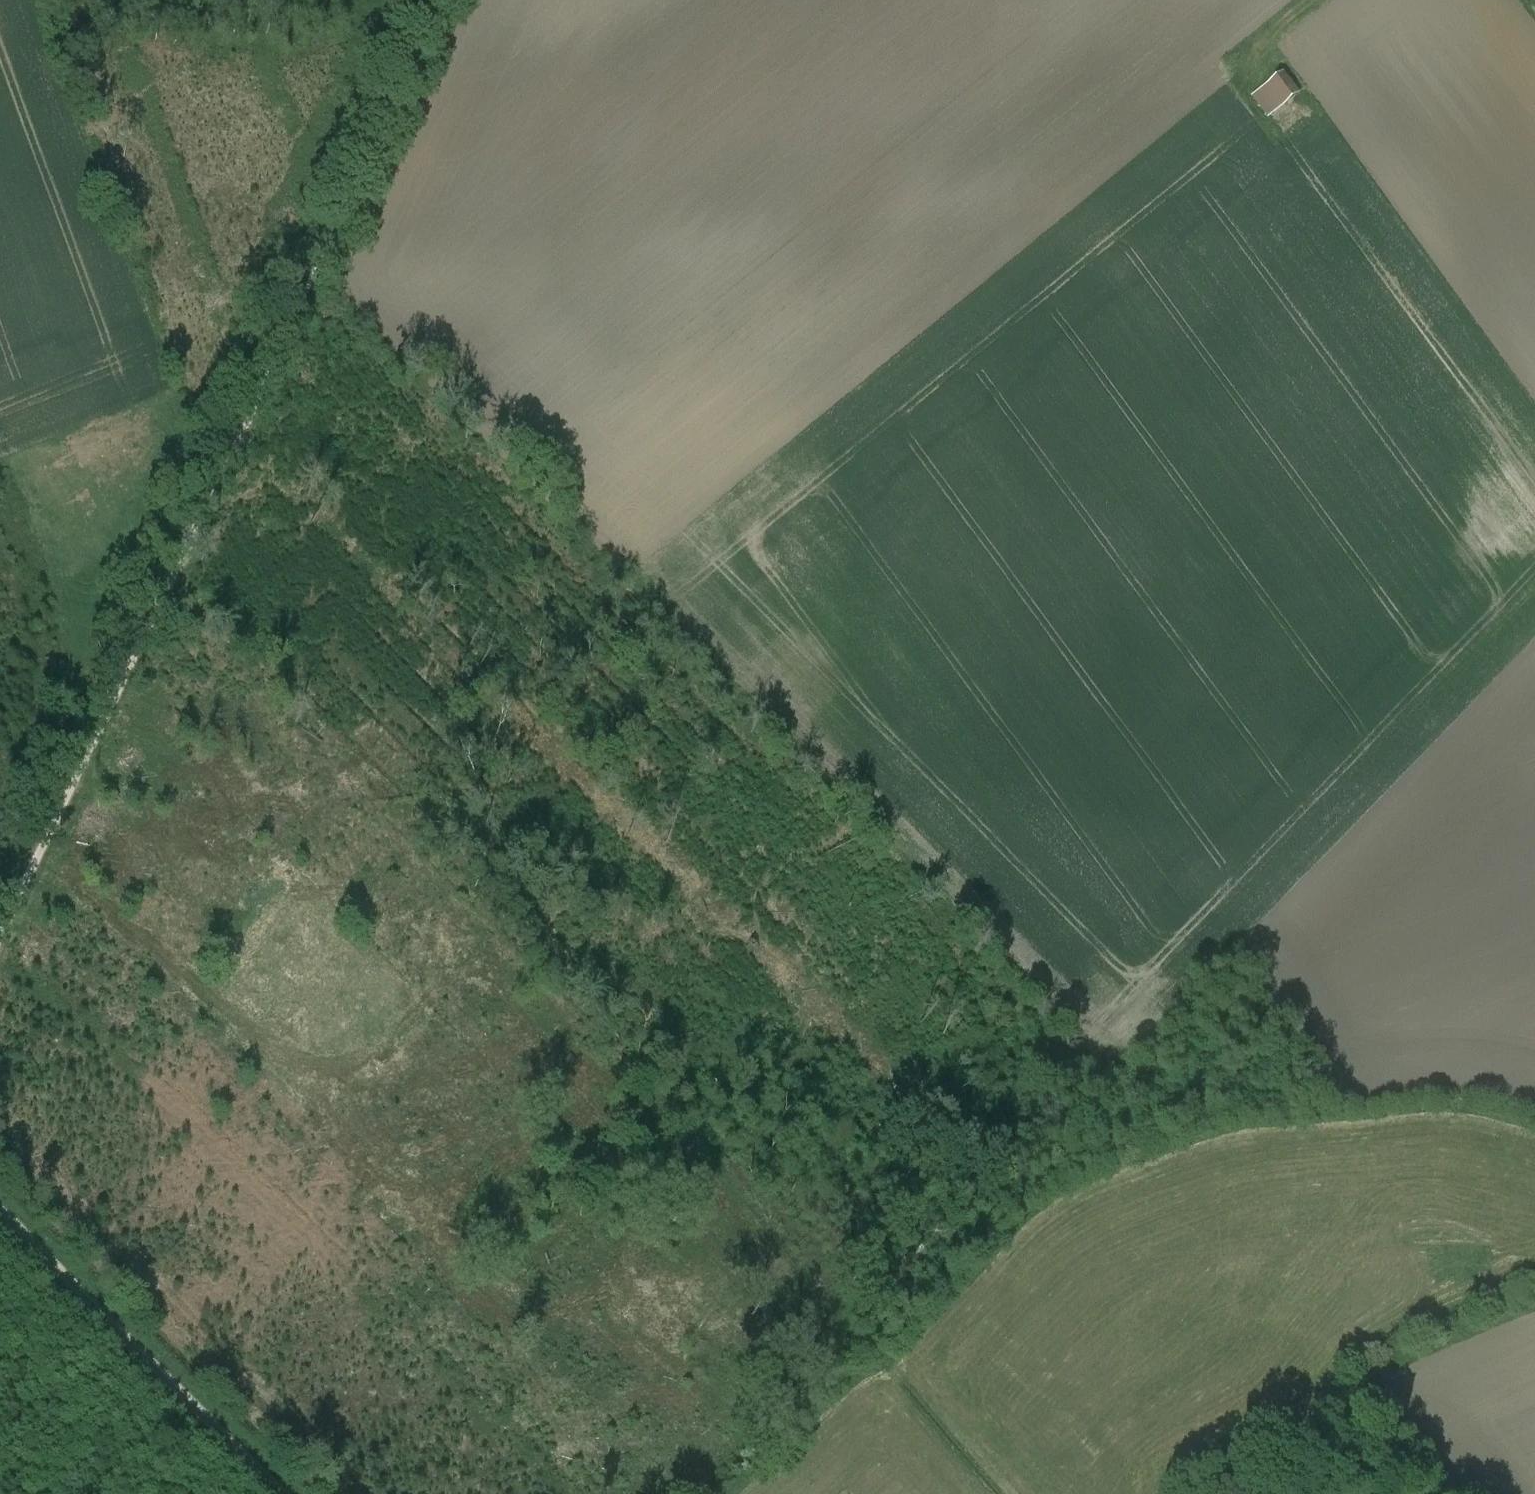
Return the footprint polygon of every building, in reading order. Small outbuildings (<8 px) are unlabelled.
[(1301,102),(1283,77),(1257,95),(1275,121),(1301,102)]
